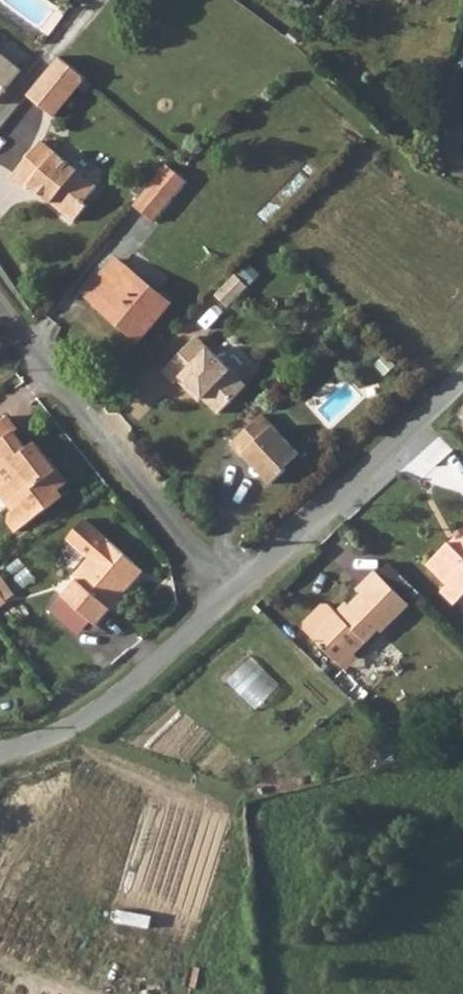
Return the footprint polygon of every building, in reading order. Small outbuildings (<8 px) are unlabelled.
[(358,7),(371,14),(378,0),(362,0),(358,7)] [(26,70),(0,50),(0,103),(26,70)] [(57,53),(26,93),(54,114),(85,75),(57,53)] [(42,138),(14,176),(28,187),(31,183),(77,218),(90,201),(86,198),(98,182),(42,138)] [(167,163),(138,208),(161,222),(190,177),(167,163)] [(119,254),(89,289),(142,335),(172,300),(119,254)] [(250,285),(238,273),(218,294),(230,306),(250,285)] [(197,336),(164,369),(177,382),(179,380),(194,395),(197,392),(218,413),(247,386),(197,336)] [(265,413),(233,442),(246,455),(247,454),(274,482),(289,468),(287,467),(302,453),(265,413)] [(29,450),(17,433),(19,431),(9,417),(0,424),(0,472),(1,471),(36,520),(65,498),(61,492),(69,486),(47,455),(35,463),(27,451),(29,450)] [(47,455),(38,443),(29,450),(27,451),(35,463),(47,455)] [(0,472),(0,489),(15,510),(11,512),(11,521),(20,533),(36,520),(1,471),(0,472)] [(432,562),(450,581),(440,591),(454,605),(462,597),(462,531),(432,562)] [(136,572),(134,568),(137,564),(110,539),(76,577),(80,580),(66,596),(100,627),(143,580),(135,572),(136,572)] [(136,572),(135,572),(143,580),(148,574),(137,564),(134,568),(136,572)] [(337,658),(350,646),(358,653),(382,630),(394,639),(401,639),(420,620),(420,612),(378,569),(359,587),(363,591),(350,604),(352,606),(344,615),(340,611),(315,634),(337,658)] [(0,595),(0,607),(18,601),(6,570),(0,572),(0,590),(2,595),(0,595)] [(350,646),(337,658),(348,668),(361,656),(358,653),(350,646)]
